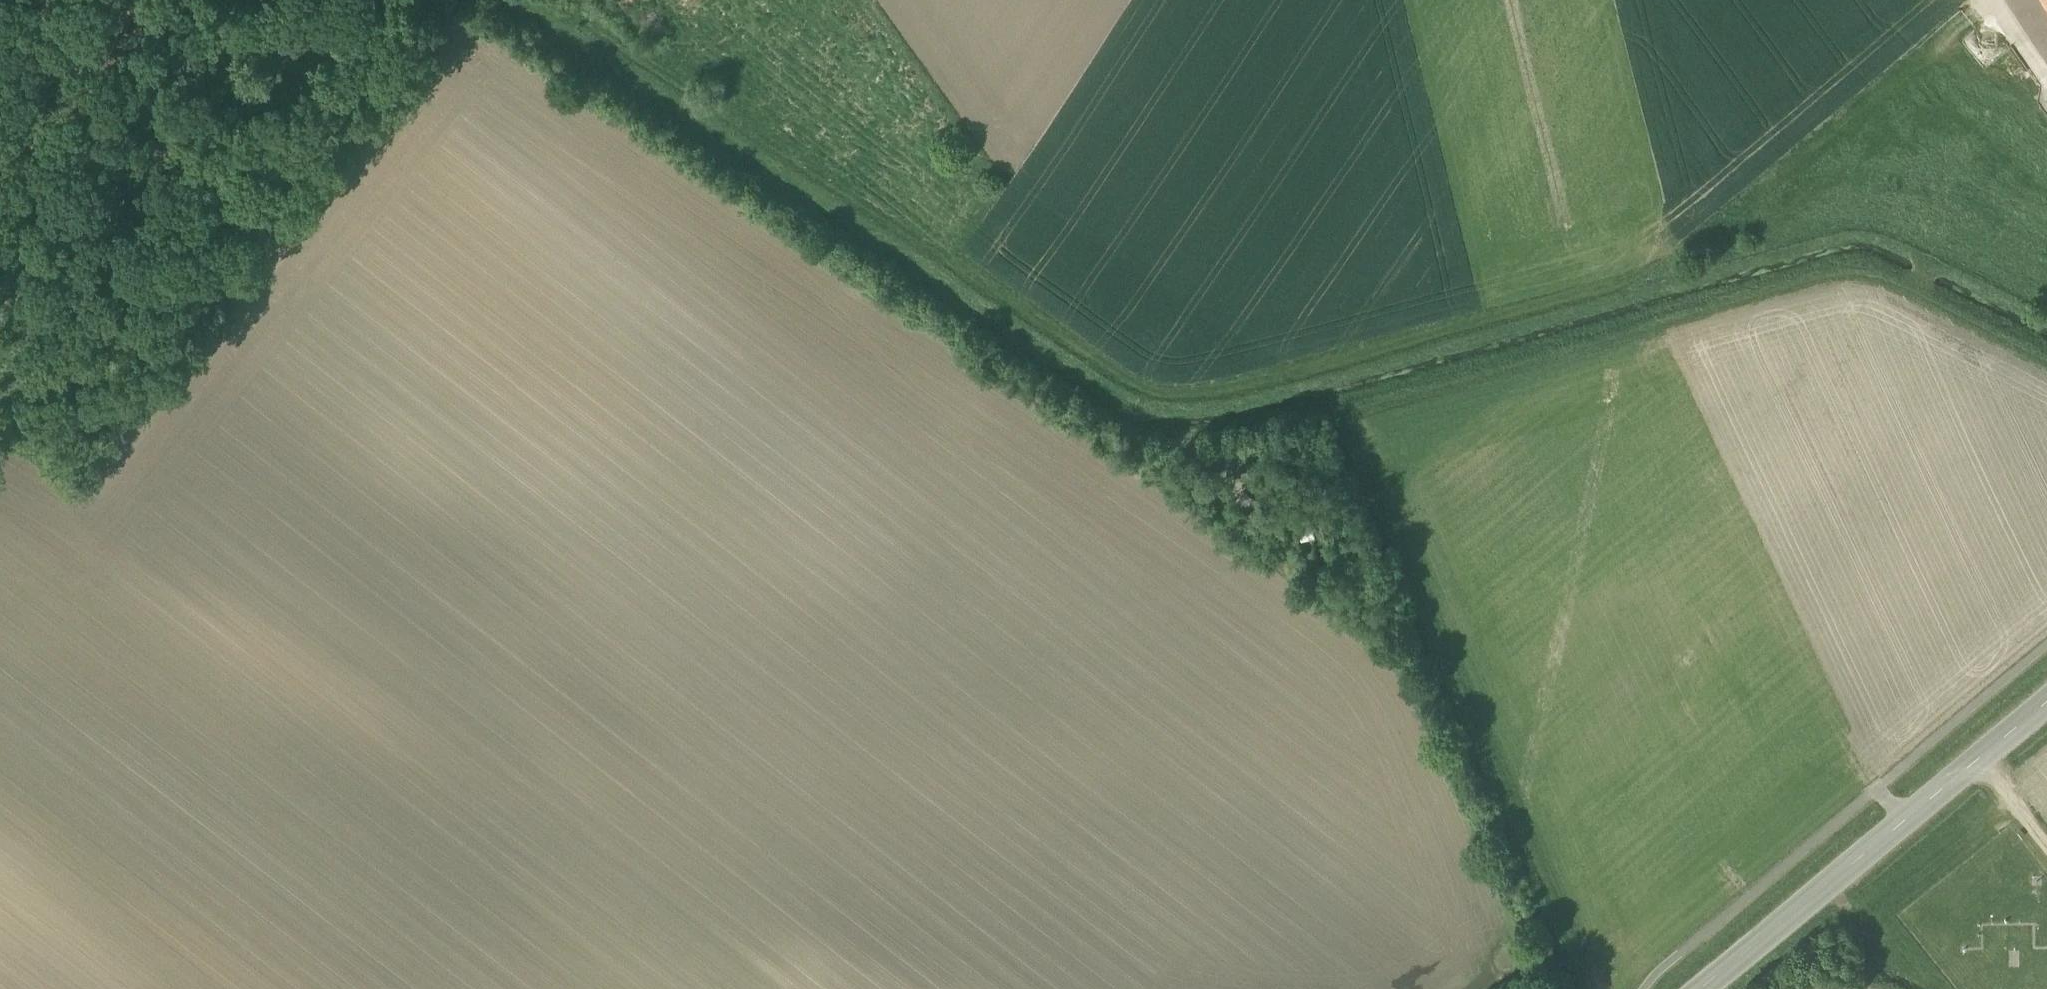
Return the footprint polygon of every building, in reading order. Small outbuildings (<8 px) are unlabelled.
[(2009,2),(2046,61),(2046,0),(2013,0),(2009,2)]
